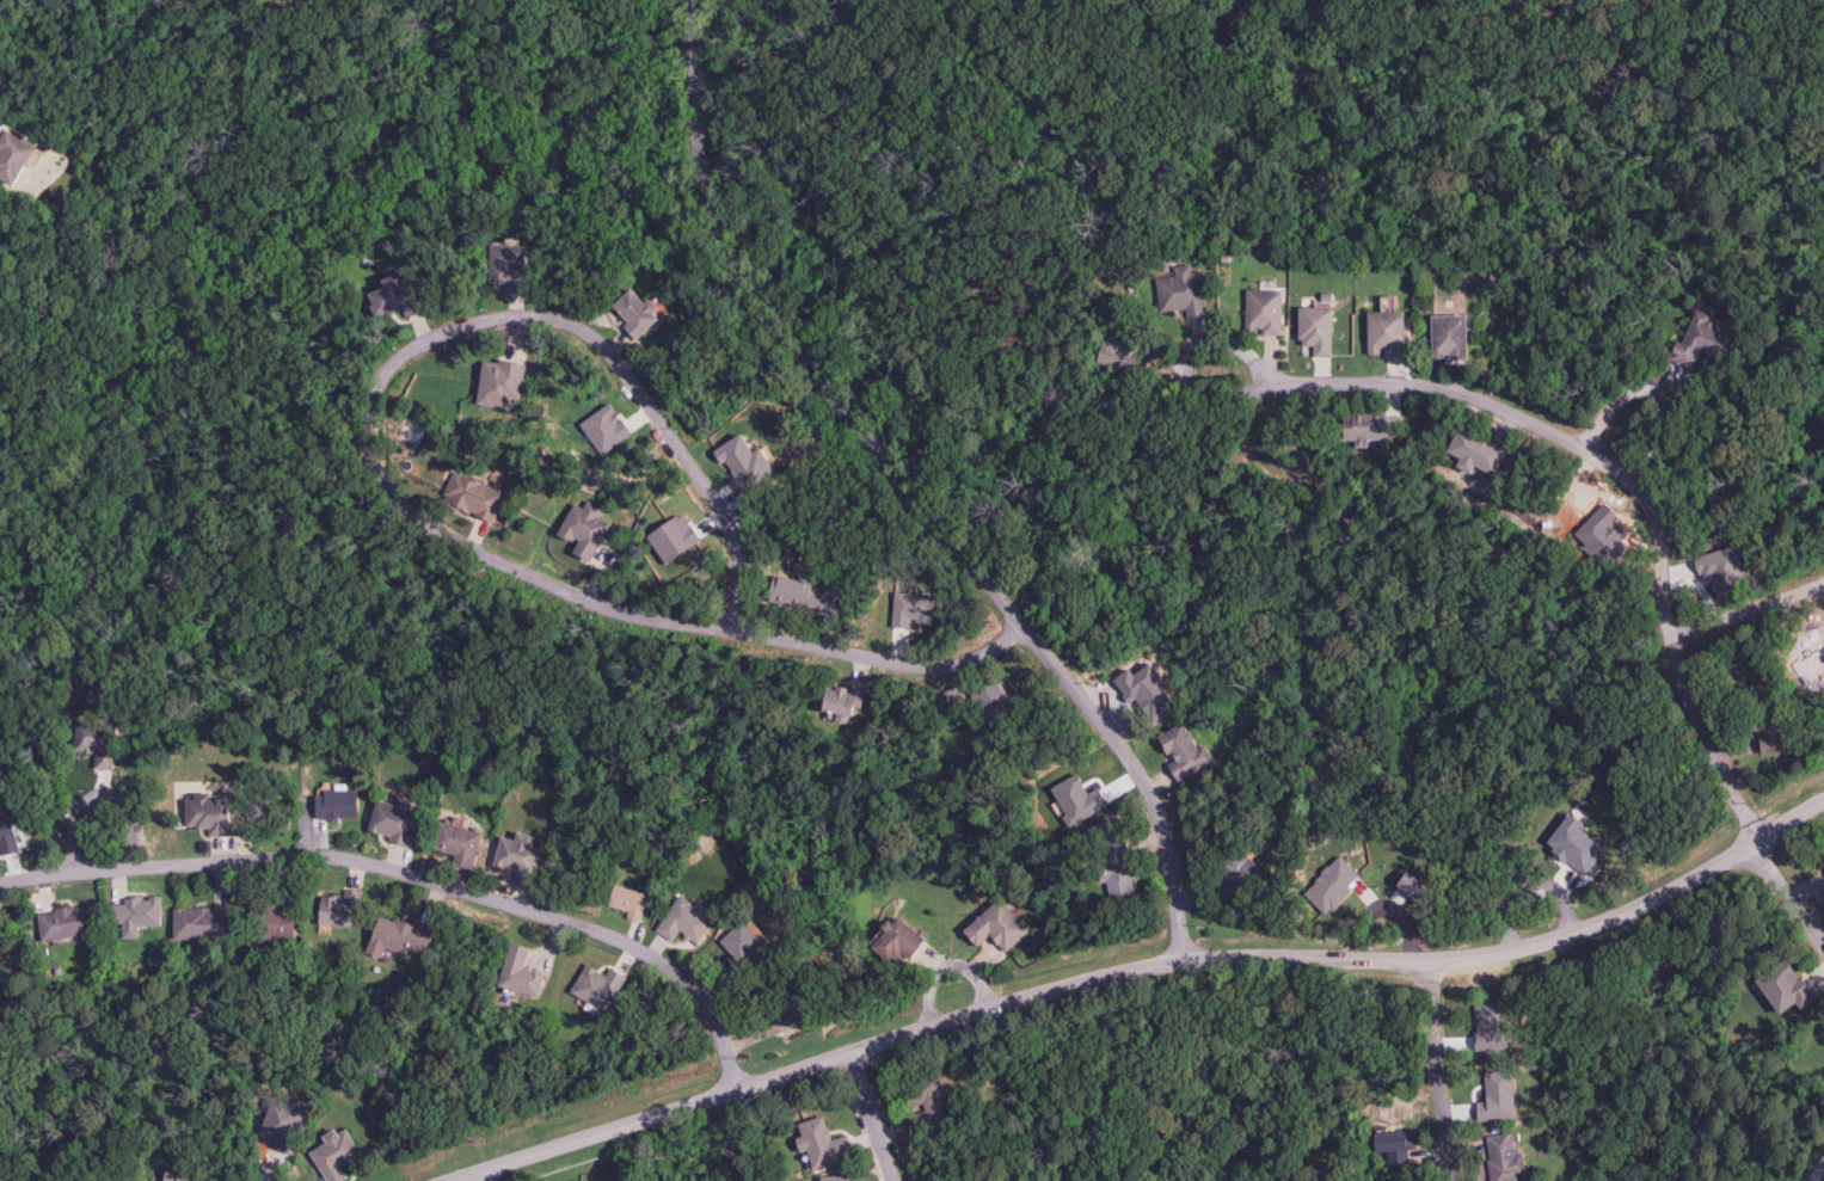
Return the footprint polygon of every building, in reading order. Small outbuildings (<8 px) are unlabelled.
[(36,145),(5,130),(0,139),(0,148),(1,148),(0,150),(0,176),(16,184),(36,145)] [(527,245),(491,244),(490,286),(506,286),(506,289),(526,289),(527,245)] [(1185,308),(1186,317),(1206,314),(1201,271),(1191,272),(1190,263),(1173,266),(1174,275),(1155,277),(1160,311),(1185,308)] [(367,292),(376,318),(403,309),(406,317),(422,311),(408,271),(382,280),(384,287),(367,292)] [(635,339),(662,316),(648,299),(645,302),(633,288),(613,304),(627,322),(624,325),(635,339)] [(1281,334),(1282,289),(1245,288),(1244,329),(1261,329),(1261,334),(1281,334)] [(1299,344),(1313,344),(1312,356),(1331,356),(1332,307),(1299,306),(1299,344)] [(1701,350),(1726,360),(1737,333),(1706,321),(1709,315),(1695,309),(1683,341),(1676,338),(1668,360),(1693,370),(1701,350)] [(1367,311),(1368,353),(1385,352),(1385,356),(1404,355),(1403,310),(1367,311)] [(1431,315),(1432,357),(1447,356),(1448,359),(1466,359),(1466,314),(1431,315)] [(1132,371),(1140,341),(1123,336),(1121,344),(1104,339),(1097,362),(1132,371)] [(524,362),(499,359),(499,362),(482,359),(477,403),(518,408),(524,362)] [(598,453),(631,436),(613,403),(580,420),(598,453)] [(1400,414),(1375,414),(1375,412),(1343,413),(1344,439),(1356,439),(1356,447),(1368,446),(1368,440),(1401,439),(1400,414)] [(1505,445),(1457,428),(1448,452),(1460,456),(1456,467),(1472,472),(1474,466),(1495,473),(1505,445)] [(776,472),(761,447),(753,452),(742,433),(714,450),(721,463),(725,461),(743,492),(776,472)]
